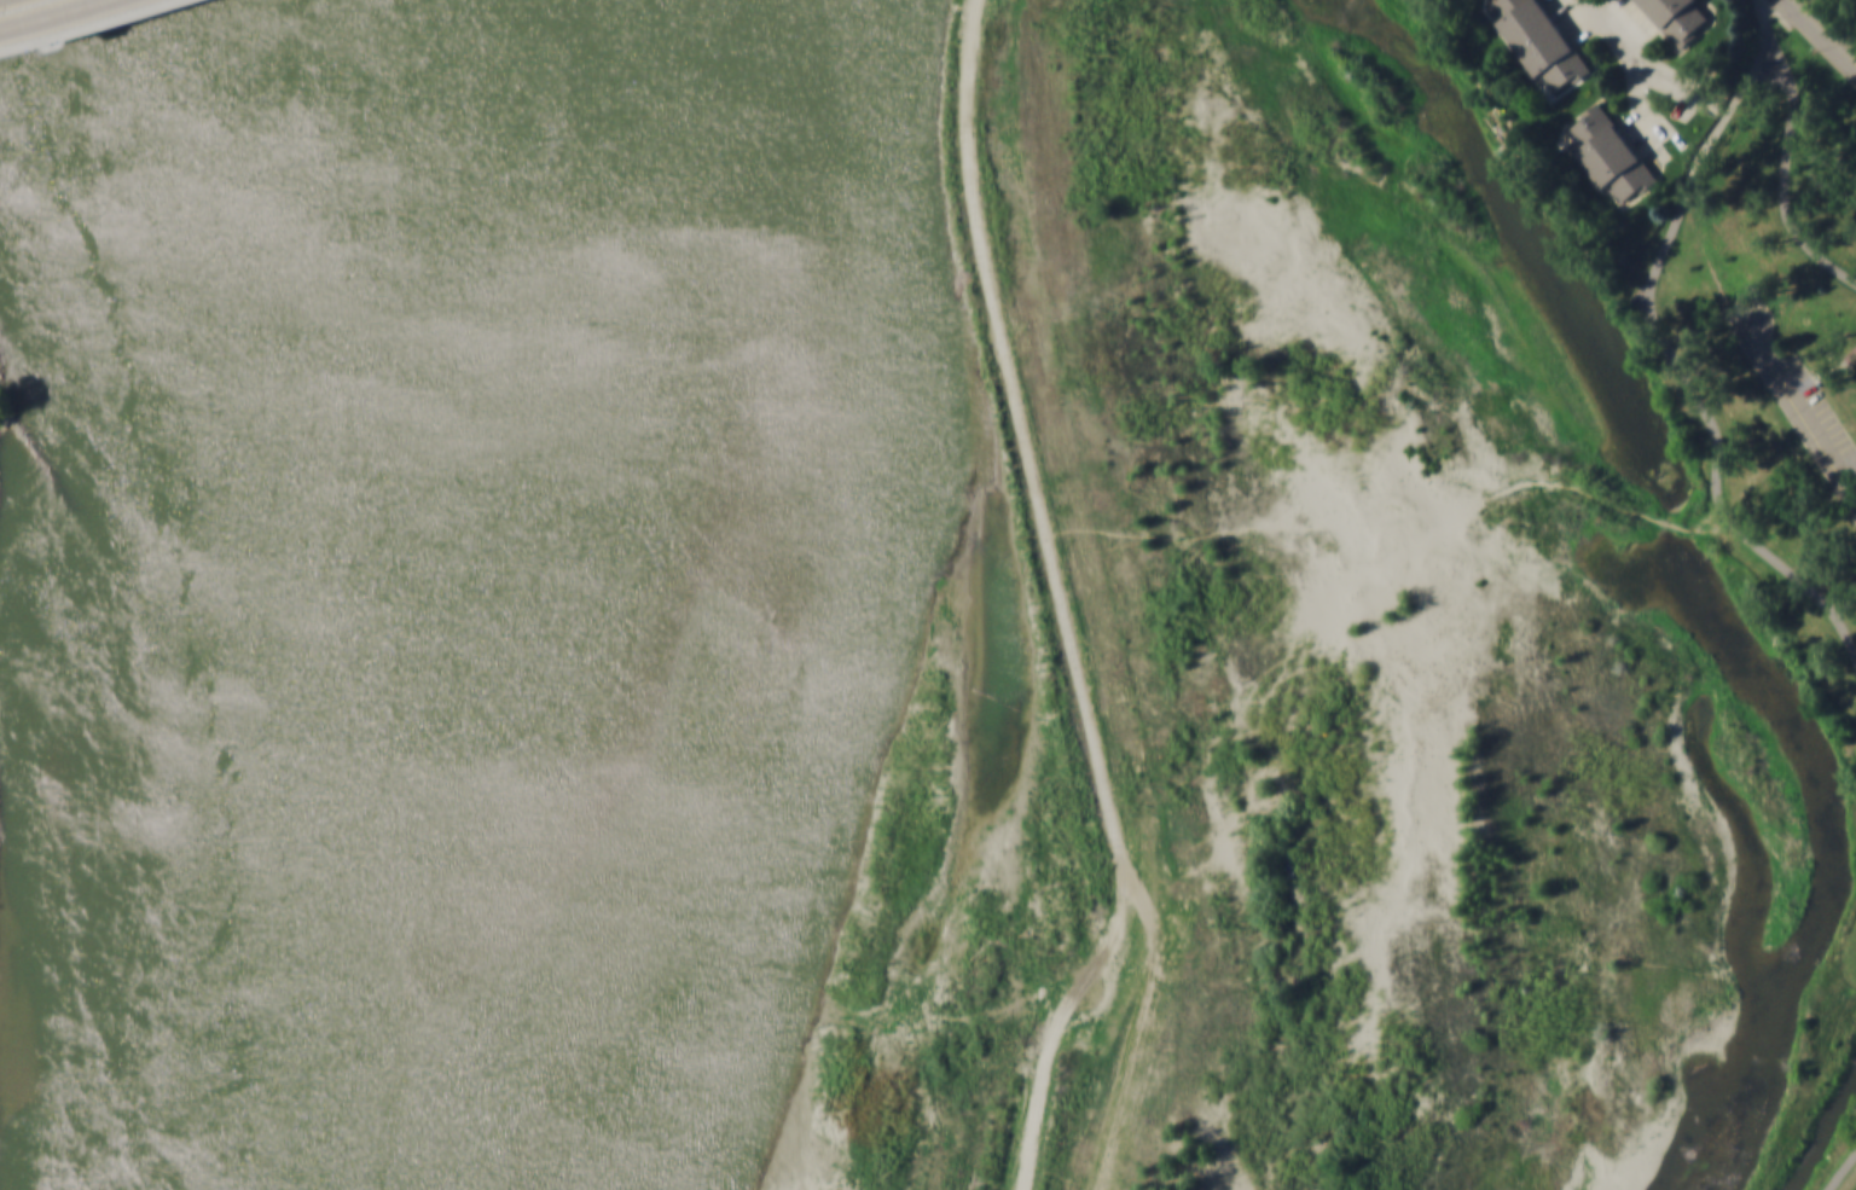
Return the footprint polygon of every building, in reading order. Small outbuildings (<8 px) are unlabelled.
[(1544,71),(1558,92),(1590,70),(1545,0),(1488,0),(1486,1),(1536,77),(1544,71)] [(1710,19),(1692,0),(1636,0),(1680,47),(1710,19)] [(1605,100),(1564,127),(1603,188),(1612,184),(1623,201),(1655,179),(1605,100)]
